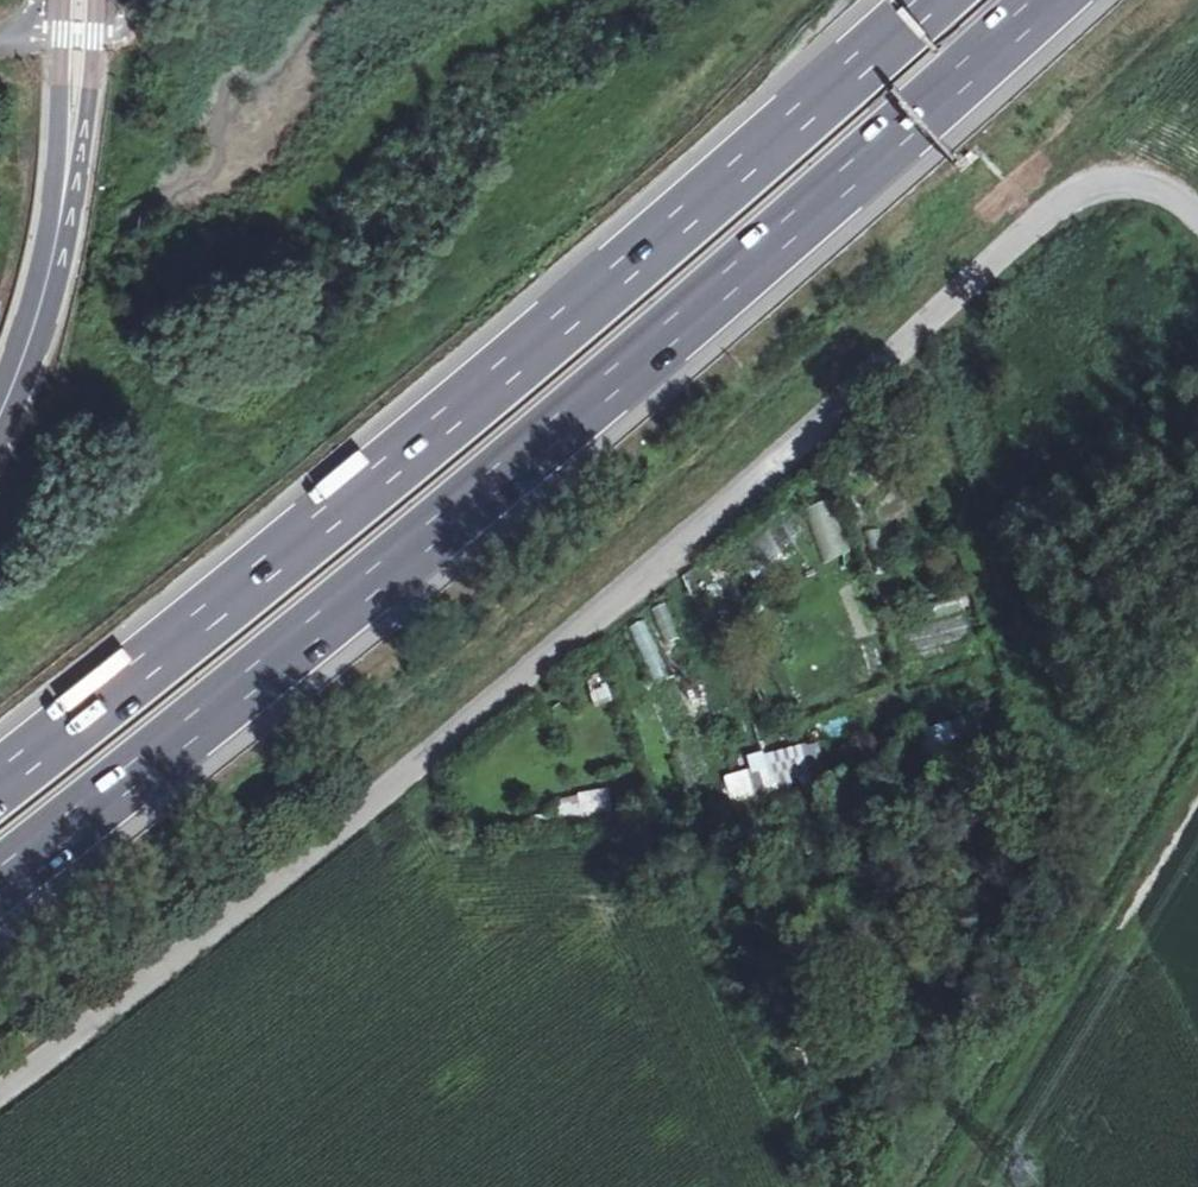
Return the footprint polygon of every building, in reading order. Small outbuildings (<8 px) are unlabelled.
[(662,641),(676,635),(663,605),(650,611),(662,641)] [(596,706),(614,699),(600,665),(582,673),(596,706)] [(946,744),(966,731),(957,718),(937,731),(946,744)] [(759,794),(762,805),(828,790),(817,743),(731,762),(739,799),(759,794)] [(556,796),(560,823),(613,815),(609,788),(556,796)]
